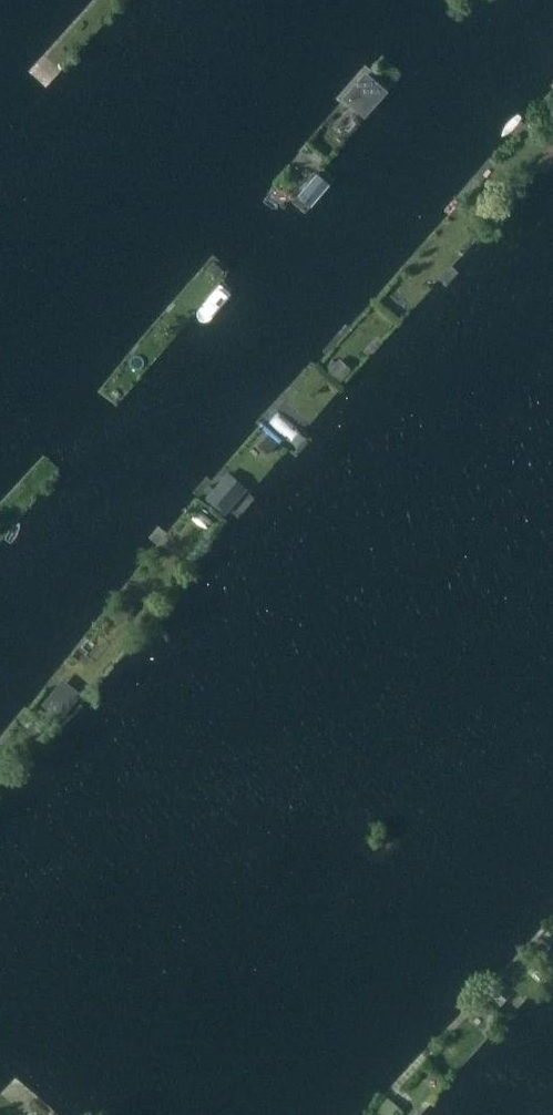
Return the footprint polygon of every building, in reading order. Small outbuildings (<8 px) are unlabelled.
[(365,71),(342,98),(364,117),(387,91),(365,71)] [(493,203),(485,213),(491,219),(500,208),(493,203)] [(213,262),(206,269),(217,279),(224,271),(213,262)] [(339,359),(328,371),(340,382),(351,370),(339,359)] [(267,434),(257,445),(268,454),(277,443),(267,434)] [(209,485),(205,491),(209,494),(205,498),(225,515),(242,495),(222,478),(213,488),(209,485)] [(54,688),(41,704),(60,719),(73,703),(54,688)] [(541,939),(534,947),(543,954),(550,946),(541,939)] [(496,988),(487,998),(498,1008),(507,998),(496,988)] [(485,1003),(479,1009),(488,1017),(493,1010),(485,1003)] [(378,1112),(381,1114),(395,1114),(383,1105),(378,1112)]
